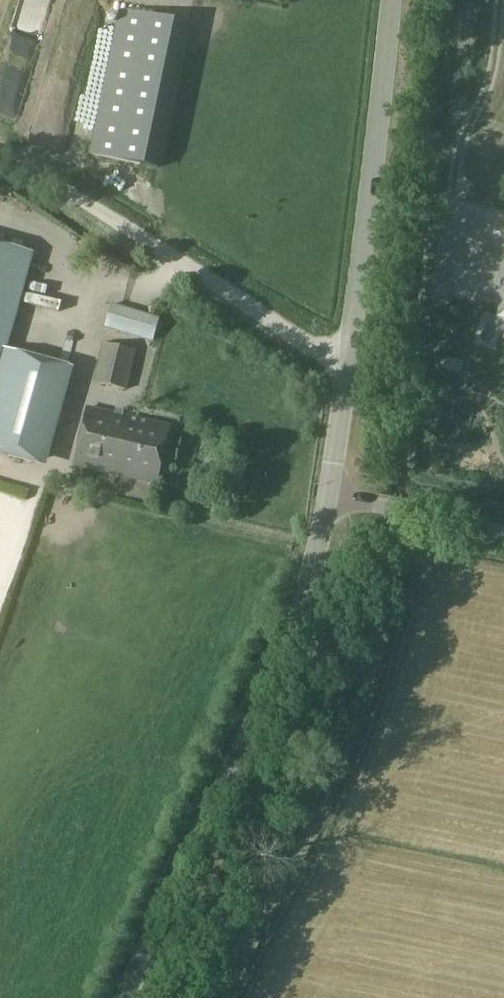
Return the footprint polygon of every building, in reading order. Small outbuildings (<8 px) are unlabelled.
[(13,16),(43,19),(45,0),(15,0),(13,16)] [(158,168),(188,26),(121,12),(91,154),(158,168)] [(0,246),(0,358),(1,356),(2,350),(29,254),(0,246)] [(26,290),(23,299),(50,307),(53,298),(26,290)] [(158,318),(111,304),(105,325),(152,339),(158,318)] [(93,383),(126,390),(135,351),(102,344),(93,383)] [(1,356),(0,358),(0,453),(44,466),(72,370),(2,350),(1,356)] [(155,484),(168,427),(87,408),(74,465),(155,484)]
